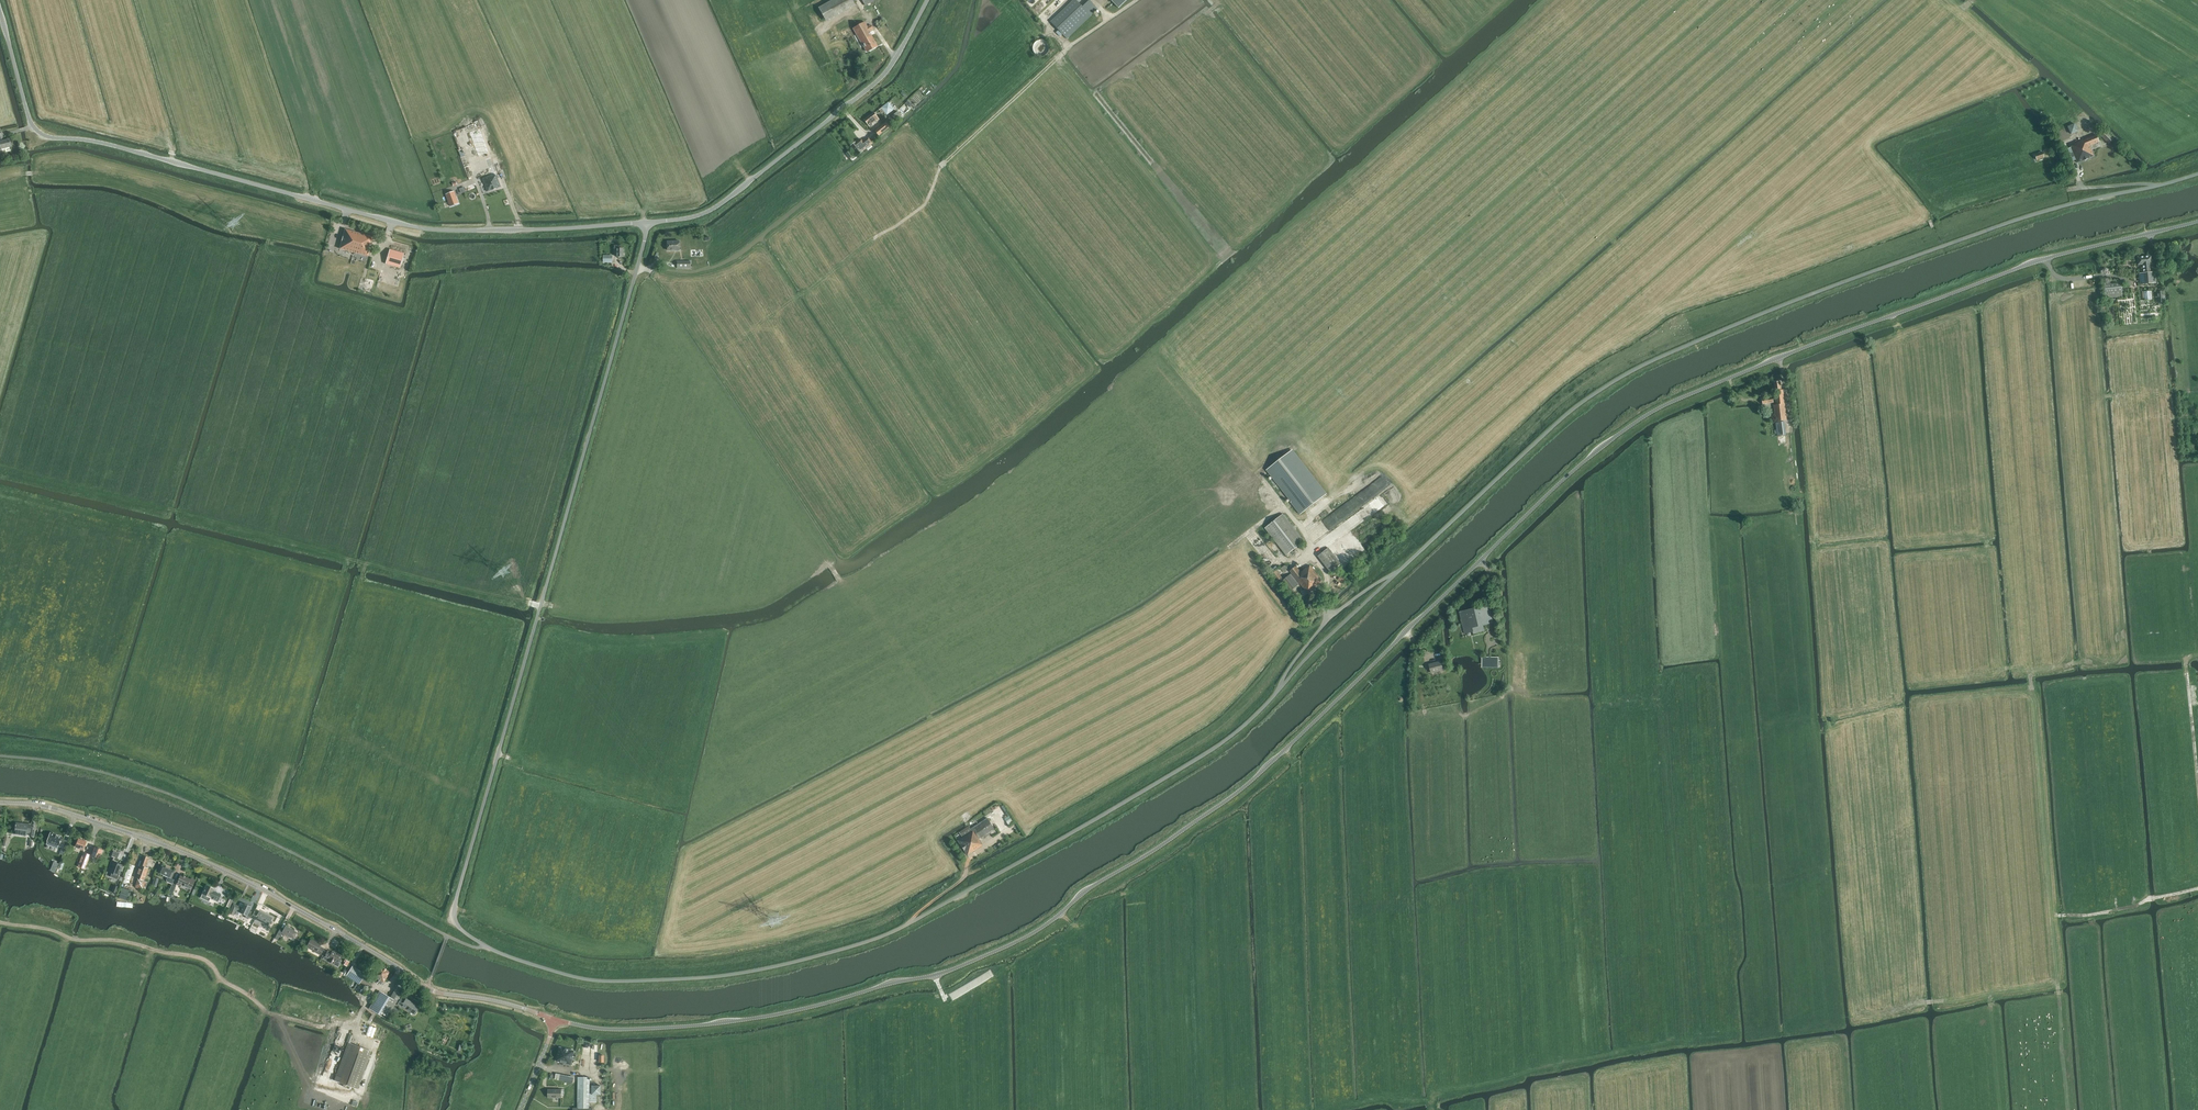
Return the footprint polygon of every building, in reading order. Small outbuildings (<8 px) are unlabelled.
[(853,0),(833,0),(820,8),(827,21),(856,5),(853,0)] [(1050,22),(1058,30),(1056,32),(1060,37),(1062,34),(1067,39),(1090,16),(1098,9),(1090,0),(1089,0),(1082,7),(1079,3),(1081,0),(1073,0),(1050,22)] [(860,41),(862,45),(867,52),(878,46),(870,32),(874,29),(871,24),(868,26),(865,21),(853,28),(860,41)] [(1050,48),(1050,46),(1049,45),(1048,43),(1047,42),(1046,41),(1044,40),(1043,39),(1041,39),(1040,39),(1038,40),(1036,41),(1035,42),(1034,43),(1033,44),(1033,46),(1033,48),(1033,49),(1034,51),(1034,53),(1036,54),(1037,55),(1039,56),(1041,56),(1042,56),(1044,56),(1045,55),(1047,54),(1047,53),(1048,52),(1049,51),(1049,49),(1050,48)] [(887,115),(894,109),(888,102),(881,107),(887,115)] [(896,120),(901,116),(897,111),(892,116),(896,120)] [(870,127),(879,120),(874,112),(864,119),(870,127)] [(879,136),(890,127),(886,122),(874,131),(879,136)] [(474,123),(464,127),(475,155),(471,156),(474,164),(488,159),(483,146),(479,136),(474,123)] [(2067,128),(2070,135),(2077,131),(2074,124),(2067,128)] [(2101,136),(2108,144),(2113,139),(2106,131),(2101,136)] [(3,136),(3,133),(0,134),(0,145),(1,149),(12,147),(10,139),(4,140),(3,136)] [(2078,144),(2071,147),(2076,158),(2079,157),(2081,162),(2096,156),(2092,145),(2101,141),(2098,134),(2078,143),(2078,144)] [(856,142),(851,146),(858,155),(873,143),(869,138),(863,142),(861,139),(856,143),(856,142)] [(2037,160),(2044,158),(2042,152),(2034,154),(2037,160)] [(491,178),(483,181),(488,194),(501,189),(496,177),(492,179),(491,178)] [(480,200),(475,185),(468,188),(470,194),(464,196),(466,201),(472,199),(473,203),(480,201),(479,200),(480,200)] [(455,191),(446,194),(451,207),(459,204),(455,191)] [(369,256),(374,238),(345,230),(339,248),(369,256)] [(667,251),(680,251),(680,241),(667,241),(667,251)] [(624,257),(624,248),(620,248),(620,245),(615,245),(614,251),(617,251),(617,257),(624,257)] [(400,268),(404,253),(390,249),(385,263),(400,268)] [(2152,255),(2137,257),(2138,265),(2142,265),(2142,273),(2139,273),(2140,281),(2140,284),(2157,283),(2155,272),(2152,272),(2151,272),(2150,264),(2153,264),(2152,255)] [(677,269),(691,269),(691,261),(678,261),(677,269)] [(2120,282),(2104,284),(2105,298),(2121,296),(2120,282)] [(2144,300),(2153,299),(2152,291),(2143,291),(2144,300)] [(1781,381),(1774,382),(1775,395),(1780,394),(1783,394),(1782,390),(1781,381)] [(1776,405),(1774,405),(1776,421),(1786,421),(1783,394),(1780,394),(1775,395),(1776,405)] [(1778,436),(1787,435),(1786,422),(1776,423),(1778,436)] [(1293,449),(1266,470),(1291,502),(1300,515),(1327,494),(1293,449)] [(1287,555),(1304,541),(1283,515),(1266,529),(1287,555)] [(1346,534),(1329,547),(1342,564),(1359,550),(1346,534)] [(1331,573),(1342,564),(1329,547),(1318,556),(1331,573)] [(1323,581),(1311,565),(1310,566),(1307,568),(1306,567),(1301,572),(1296,566),(1290,571),(1308,594),(1323,581)] [(1279,583),(1284,579),(1280,575),(1283,573),(1279,568),(1272,574),(1279,583)] [(1289,593),(1300,584),(1291,574),(1280,582),(1289,593)] [(1473,632),(1484,630),(1483,625),(1494,622),(1488,605),(1459,611),(1464,633),(1473,631),(1473,632)] [(1482,657),(1482,667),(1499,668),(1499,657),(1482,657)] [(1443,671),(1441,661),(1429,663),(1431,674),(1443,671)] [(962,837),(957,840),(968,855),(983,845),(979,838),(981,837),(985,835),(990,832),(995,829),(988,818),(974,827),(975,828),(973,830),(972,830),(968,826),(959,832),(962,837)] [(16,823),(15,834),(26,835),(27,832),(30,833),(30,836),(33,837),(34,829),(31,829),(31,825),(16,823)] [(50,833),(47,841),(52,843),(50,846),(57,848),(58,846),(62,847),(59,854),(63,855),(65,848),(68,841),(61,838),(62,837),(50,833)] [(83,850),(86,842),(79,839),(75,847),(83,850)] [(99,858),(102,850),(95,847),(92,855),(99,858)] [(117,879),(123,865),(116,862),(120,853),(113,851),(111,857),(113,858),(108,872),(111,873),(110,877),(117,879)] [(85,869),(90,855),(84,852),(78,867),(85,869)] [(136,878),(137,878),(144,881),(145,878),(148,868),(145,867),(148,857),(143,855),(138,871),(136,875),(136,878)] [(169,870),(165,868),(165,867),(161,866),(158,873),(168,877),(166,880),(167,882),(172,884),(172,883),(174,880),(171,878),(174,872),(169,869),(169,870)] [(184,876),(181,875),(176,884),(181,886),(182,882),(184,883),(183,885),(191,889),(195,880),(191,878),(190,879),(187,878),(185,877),(185,876),(184,876)] [(137,878),(134,887),(145,891),(148,882),(144,881),(137,878)] [(172,896),(176,885),(172,883),(172,884),(168,895),(172,896)] [(218,901),(221,895),(213,891),(214,888),(206,885),(202,894),(201,898),(209,901),(210,898),(218,901)] [(233,904),(229,913),(233,915),(236,910),(240,912),(240,913),(247,916),(246,918),(249,919),(252,912),(249,910),(251,907),(244,904),(242,908),(241,908),(241,907),(233,904)] [(272,918),(260,911),(259,911),(258,913),(254,912),(251,918),(255,920),(255,919),(268,925),(272,918)] [(294,931),(294,930),(285,925),(283,930),(280,929),(274,938),(277,940),(280,936),(282,938),(284,934),(290,937),(291,937),(293,939),(297,932),(294,931)] [(320,955),(321,954),(324,949),(319,946),(320,945),(311,939),(307,947),(316,952),(320,955)] [(325,956),(324,958),(337,966),(338,964),(342,956),(338,954),(332,951),(331,953),(328,951),(325,956)] [(372,976),(383,983),(390,972),(379,965),(372,976)] [(353,966),(346,975),(359,984),(366,974),(353,966)] [(405,985),(399,981),(394,989),(401,992),(405,985)] [(386,1019),(401,994),(395,990),(390,997),(380,991),(369,1008),(386,1019)] [(405,1001),(401,999),(397,1005),(401,1007),(402,1006),(414,1014),(419,1007),(406,999),(405,1001)] [(376,1028),(369,1026),(366,1035),(373,1037),(376,1028)] [(371,1052),(349,1043),(335,1080),(357,1089),(371,1052)] [(556,1062),(570,1066),(574,1052),(560,1049),(556,1062)] [(573,1081),(574,1078),(572,1077),(572,1076),(556,1073),(555,1079),(571,1082),(571,1081),(573,1081)] [(578,1077),(578,1108),(590,1108),(590,1102),(596,1102),(597,1095),(591,1095),(591,1094),(589,1094),(590,1077),(578,1077)] [(601,1085),(592,1085),(592,1094),(601,1094),(601,1085)] [(564,1096),(564,1089),(548,1089),(548,1097),(561,1097),(561,1096),(564,1096)]
